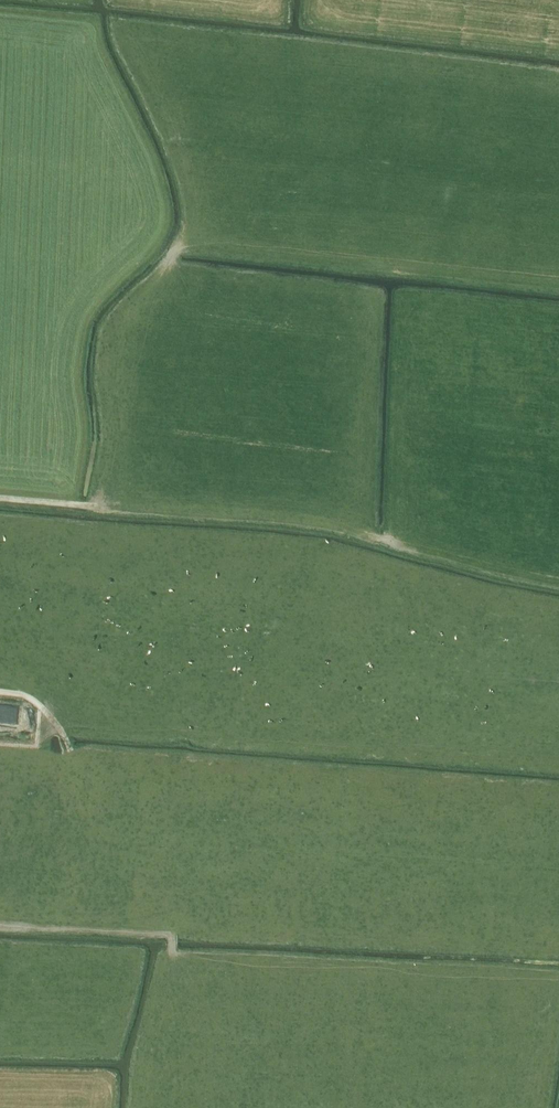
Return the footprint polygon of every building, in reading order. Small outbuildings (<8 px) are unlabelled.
[(12,706),(12,722),(22,722),(23,707),(12,706)]
